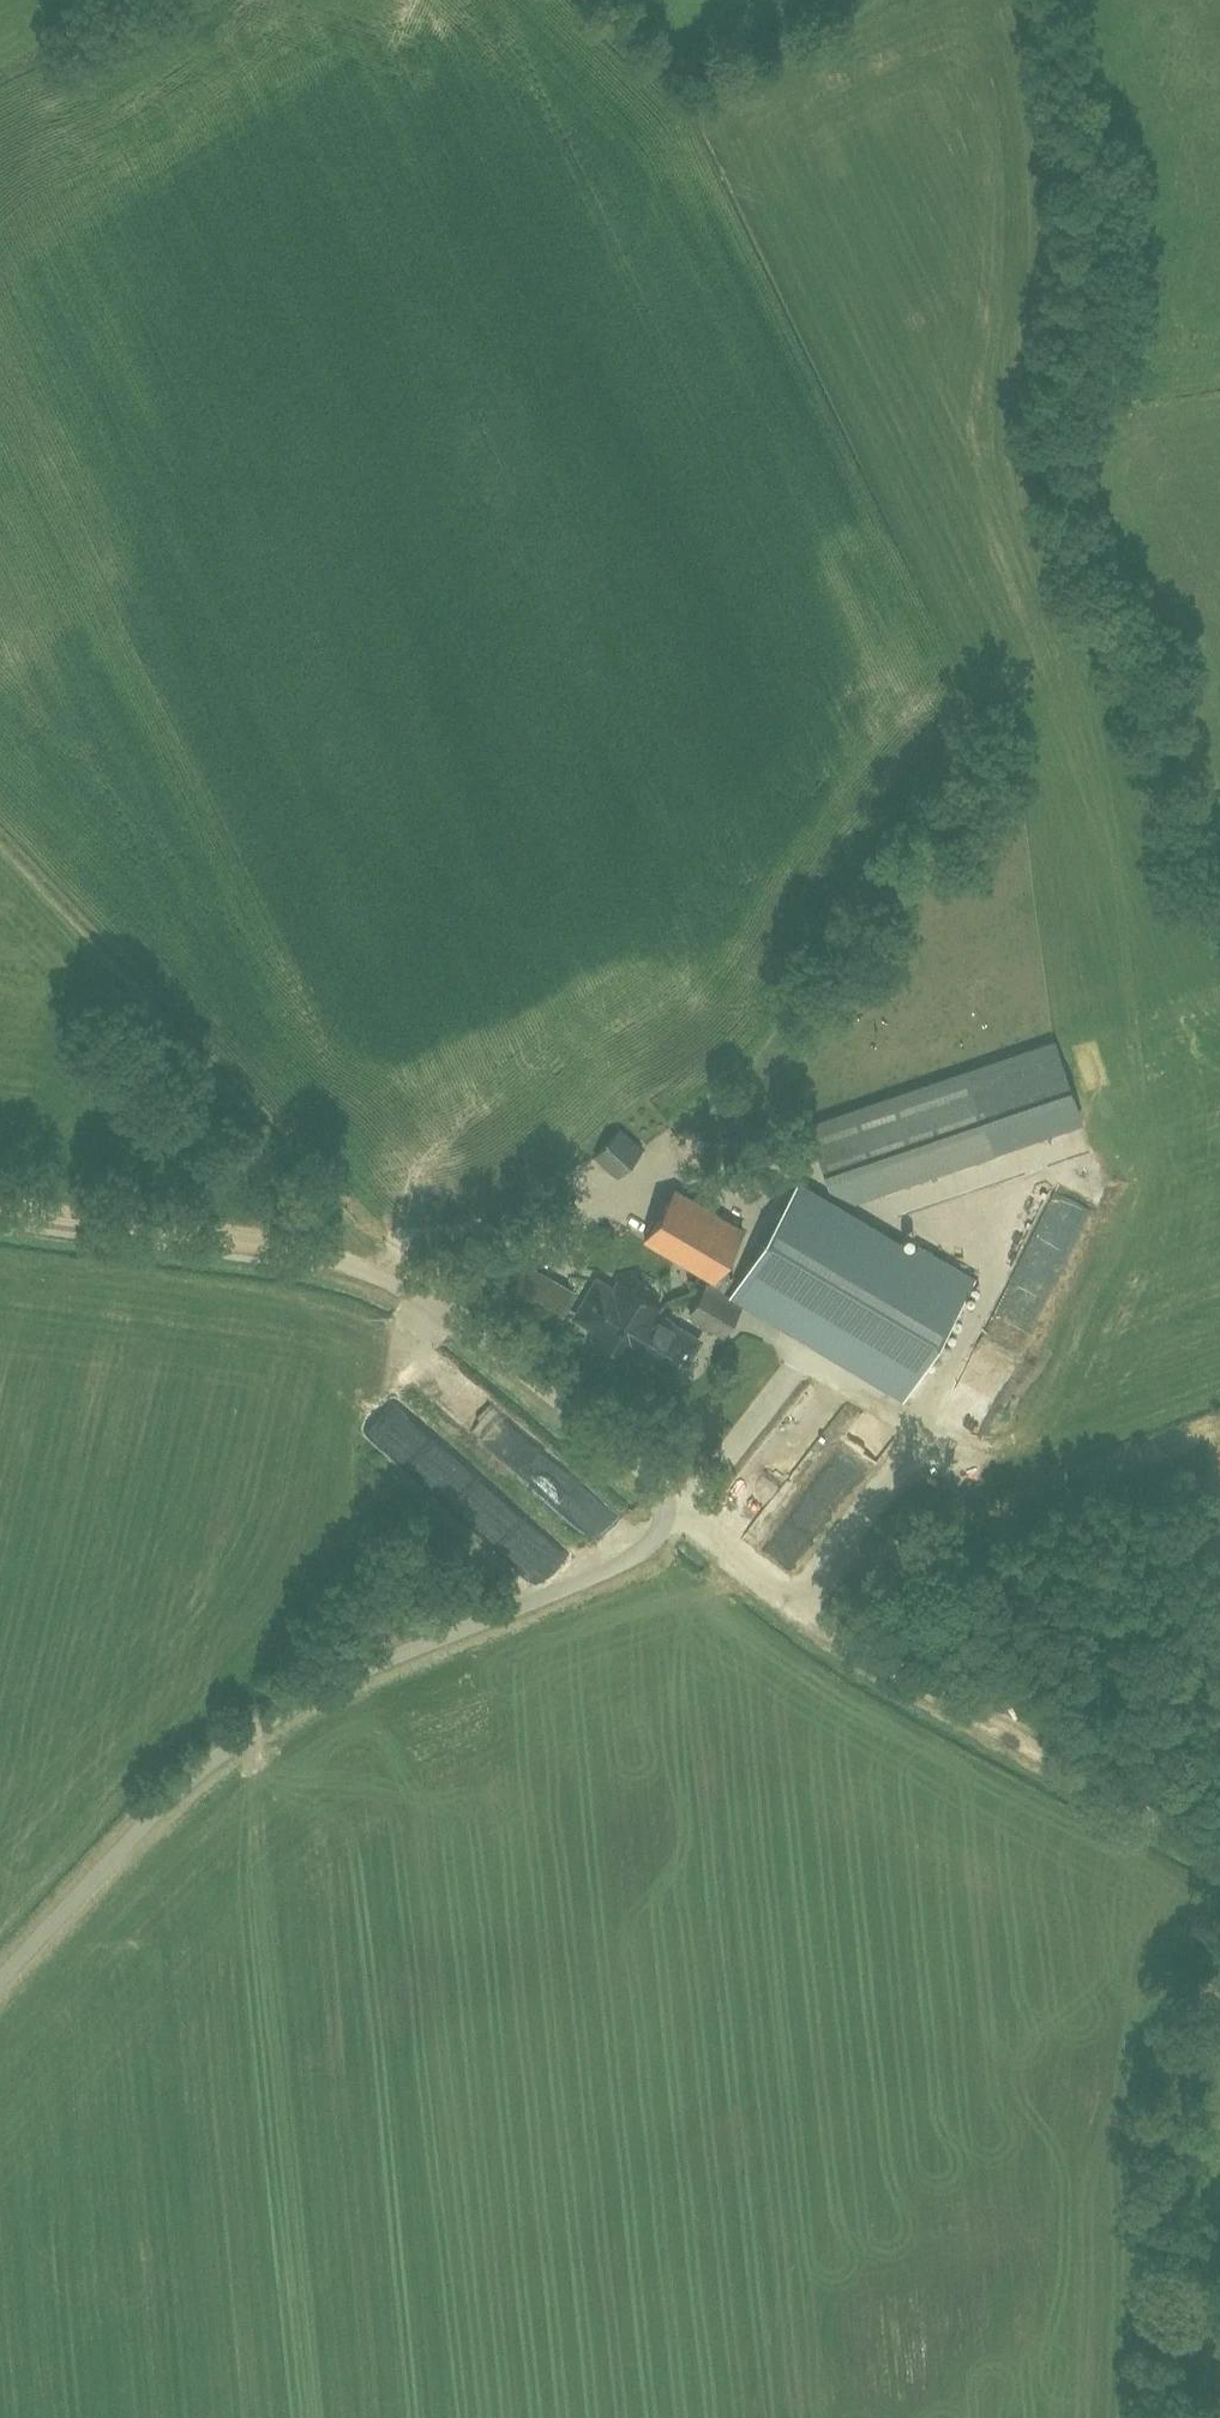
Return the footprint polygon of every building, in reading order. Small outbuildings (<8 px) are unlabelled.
[(857,1196),(991,1151),(982,1124),(1068,1094),(1055,1055),(968,1085),(964,1072),(811,1124),(830,1180),(857,1196)] [(617,1179),(644,1151),(621,1130),(595,1158),(617,1179)] [(969,1286),(912,1252),(798,1184),(733,1293),(904,1395),(969,1286)] [(677,1185),(644,1239),(711,1279),(707,1285),(689,1314),(722,1333),(741,1301),(723,1290),(734,1272),(721,1264),(744,1225),(677,1185)] [(500,1296),(551,1327),(572,1292),(520,1261),(500,1296)] [(1036,1262),(1014,1293),(1034,1307),(1055,1276),(1036,1262)] [(629,1353),(631,1349),(636,1352),(639,1356),(648,1362),(653,1362),(676,1376),(698,1340),(653,1313),(657,1306),(618,1282),(614,1289),(597,1279),(575,1315),(592,1326),(590,1330),(594,1332),(593,1338),(607,1346),(612,1343),(629,1353)]
